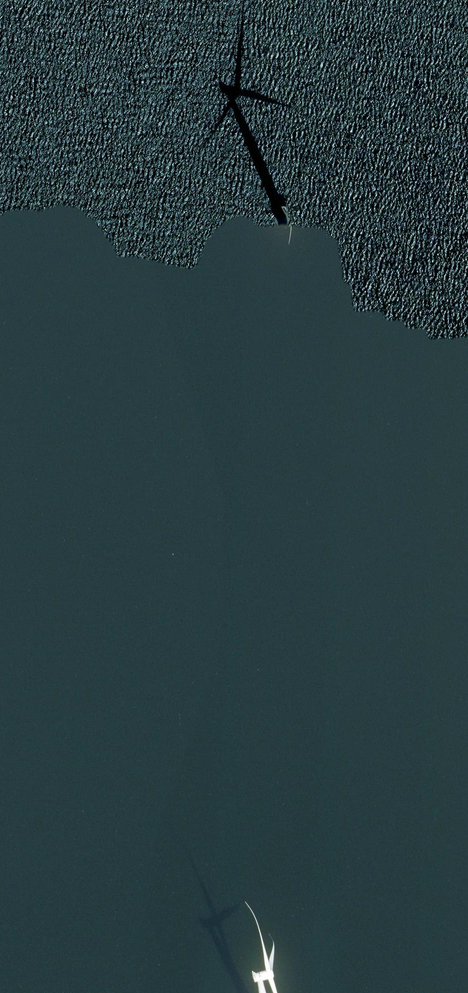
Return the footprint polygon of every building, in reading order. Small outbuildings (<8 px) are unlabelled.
[(278,211),(277,214),(278,216),(279,218),(282,219),(284,219),(286,217),(287,215),(287,213),(286,211),(285,209),(282,209),(280,210),(278,211)]
